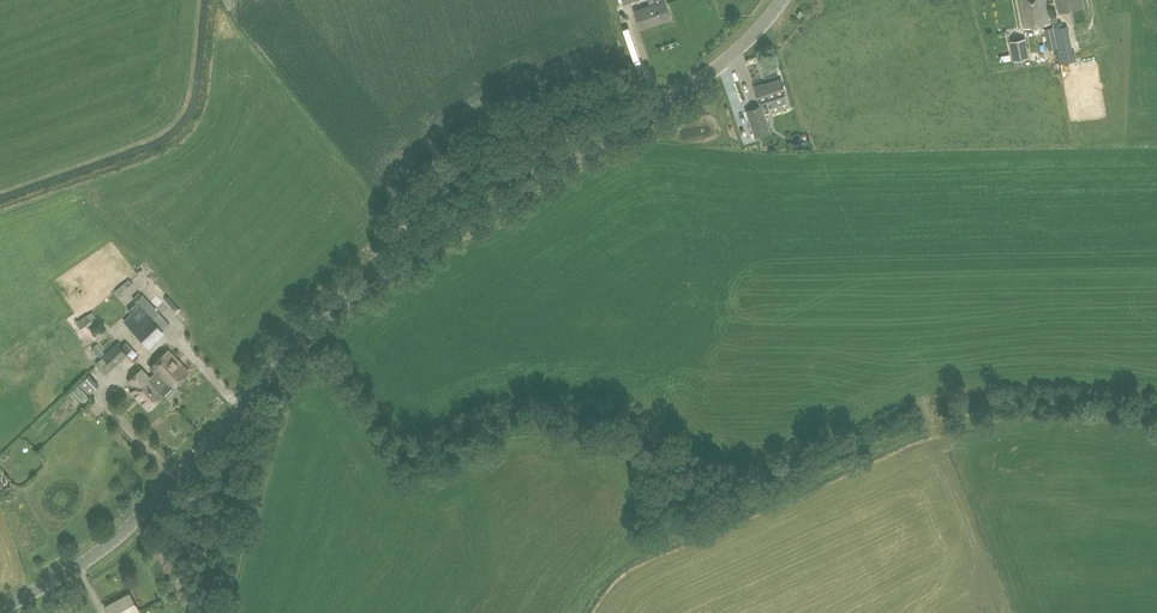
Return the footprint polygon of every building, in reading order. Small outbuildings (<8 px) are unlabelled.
[(650,5),(635,11),(641,29),(670,19),(664,1),(656,4),(654,0),(648,0),(650,5)] [(1045,0),(1020,0),(1024,27),(1049,23),(1045,0)] [(1083,7),(1082,0),(1056,0),(1059,12),(1083,7)] [(1052,23),(1053,27),(1056,48),(1060,64),(1075,61),(1068,26),(1062,27),(1061,22),(1052,23)] [(1078,38),(1079,46),(1092,44),(1091,36),(1078,38)] [(1025,38),(1009,41),(1013,61),(1029,58),(1025,38)] [(775,99),(786,96),(781,79),(763,85),(763,84),(754,87),(760,104),(766,102),(769,109),(777,106),(775,99)] [(766,120),(761,106),(752,109),(756,123),(766,120)] [(157,278),(153,281),(150,276),(147,278),(158,294),(165,290),(157,278)] [(132,301),(144,289),(133,278),(121,290),(132,301)] [(169,325),(146,301),(141,296),(136,301),(141,306),(124,323),(147,346),(169,325)] [(80,321),(85,331),(98,324),(93,314),(80,321)] [(118,344),(98,361),(108,372),(127,355),(118,344)] [(189,372),(181,364),(168,350),(150,367),(155,372),(170,389),(189,372)] [(148,410),(170,389),(155,372),(149,378),(141,369),(129,380),(136,388),(131,392),(148,410)] [(88,401),(101,386),(92,377),(78,392),(88,401)] [(139,610),(129,594),(105,607),(108,612),(134,612),(139,610)]
